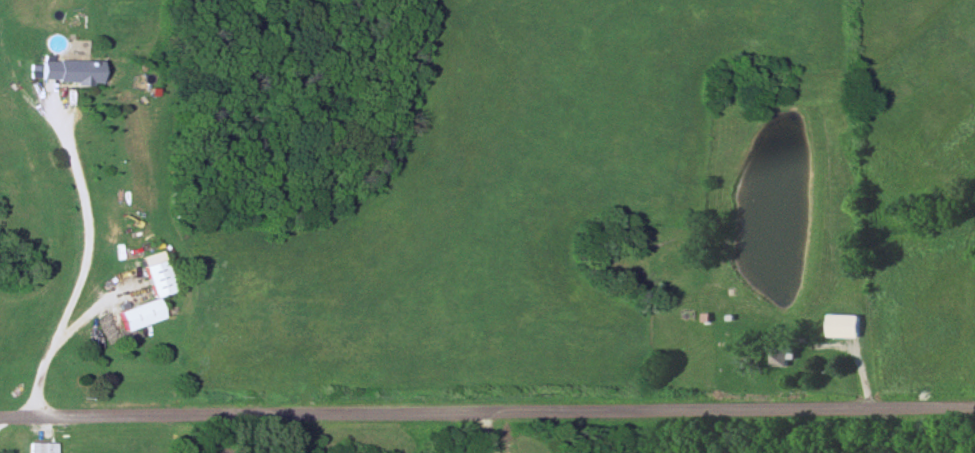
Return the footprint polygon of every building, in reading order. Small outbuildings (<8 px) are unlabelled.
[(38,58),(37,80),(97,81),(97,60),(38,58)] [(142,265),(153,298),(173,291),(162,258),(142,265)] [(859,337),(859,314),(827,314),(827,337),(859,337)] [(788,366),(788,357),(793,357),(793,347),(769,347),(769,366),(788,366)] [(29,442),(29,452),(56,452),(56,442),(29,442)]
